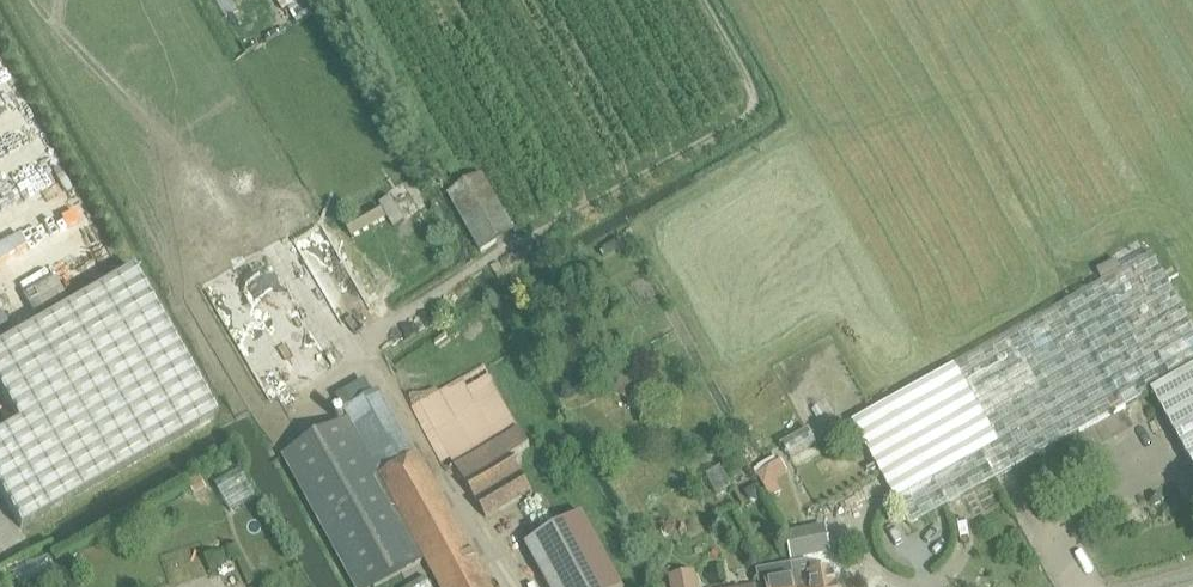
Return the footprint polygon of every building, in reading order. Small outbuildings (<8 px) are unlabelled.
[(283,14),(288,11),(297,26),(315,15),(307,0),(278,0),(276,1),(283,14)] [(481,174),(445,196),(468,238),(478,255),(516,233),(481,174)] [(405,222),(390,198),(380,204),(394,228),(405,222)] [(353,240),(387,221),(379,209),(346,228),(353,240)] [(604,260),(624,247),(618,239),(604,248),(606,251),(601,254),(604,260)] [(953,366),(1013,470),(1152,393),(1192,468),(1192,327),(1153,254),(1066,304),(953,366)] [(0,432),(0,492),(20,528),(203,425),(216,417),(203,395),(148,296),(132,270),(0,344),(0,391),(18,422),(0,432)] [(934,377),(853,424),(911,528),(996,480),(1013,470),(953,366),(934,377)] [(280,455),(353,586),(373,586),(424,560),(439,586),(492,586),(420,453),(415,456),(380,476),(348,419),(280,455)] [(511,456),(529,446),(520,429),(455,465),(485,518),(531,493),(511,456)] [(228,509),(254,495),(240,469),(214,483),(228,509)] [(199,476),(188,482),(196,495),(207,489),(199,476)] [(756,488),(745,493),(748,500),(757,504),(762,501),(756,488)] [(1156,494),(1151,498),(1151,503),(1156,507),(1162,503),(1162,498),(1156,494)] [(583,514),(525,544),(547,586),(621,586),(583,514)] [(791,562),(830,555),(825,529),(787,536),(791,562)] [(49,557),(12,574),(18,586),(22,586),(55,571),(49,557)] [(813,576),(810,562),(791,565),(795,586),(835,586),(833,573),(813,576)] [(791,565),(756,572),(759,586),(795,586),(791,565)] [(696,575),(672,579),(674,586),(698,586),(696,575)] [(413,586),(431,586),(426,579),(413,586)]
